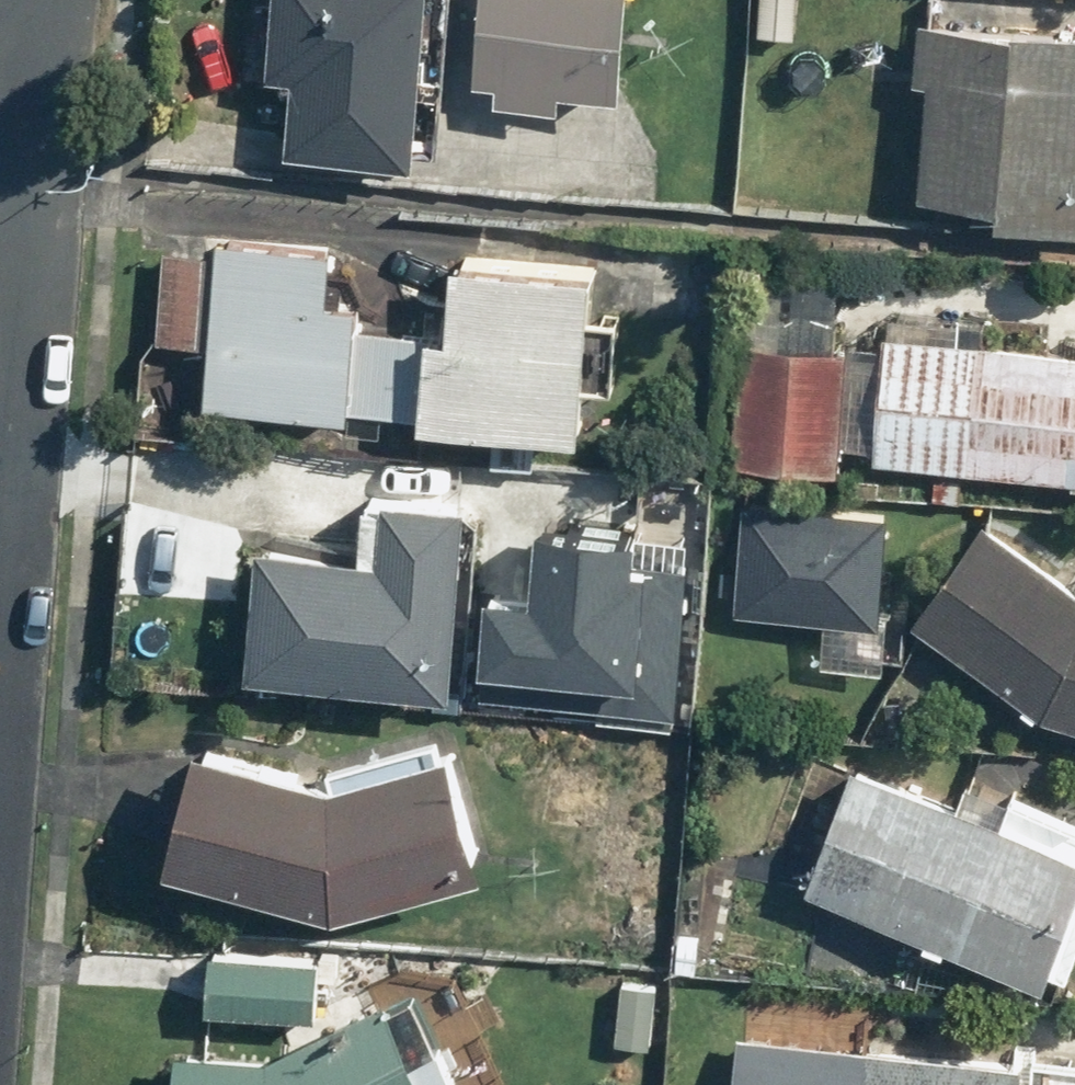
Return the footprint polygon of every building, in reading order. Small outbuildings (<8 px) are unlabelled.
[(419,0),(244,0),(238,80),(291,84),(286,148),(408,157),(419,0)] [(471,72),(493,74),(491,99),(554,104),(556,85),(618,89),(624,0),(476,0),(471,72)] [(757,36),(796,39),(798,0),(759,0),(757,36)] [(923,18),(914,189),(985,193),(983,223),(1074,228),(1074,26),(923,18)] [(323,243),(162,235),(156,341),(207,344),(204,402),(420,414),(419,424),(570,432),(572,379),(611,381),(615,316),(577,314),(580,263),(444,256),(442,308),(425,307),(423,332),(352,328),(353,300),(320,298),(323,243)] [(833,299),(745,292),(733,463),(836,470),(845,348),(830,347),(833,299)] [(877,331),(875,353),(850,351),(843,444),(868,446),(868,457),(1074,473),(1074,345),(877,331)] [(439,686),(457,497),(366,488),(360,555),(252,544),(240,667),(439,686)] [(885,505),(743,495),(735,608),(877,618),(885,505)] [(906,611),(1045,714),(1047,711),(1074,718),(1074,582),(980,511),(906,611)] [(452,595),(449,693),(661,699),(664,566),(613,565),(613,533),(503,530),(501,596),(452,595)] [(189,738),(157,860),(329,904),(482,862),(447,735),(315,772),(189,738)] [(1043,834),(851,760),(802,885),(1062,986),(1074,952),(1074,824),(1051,815),(1043,834)] [(327,954),(206,951),(205,1008),(326,1011),(327,954)] [(644,1049),(655,980),(608,973),(597,1041),(644,1049)] [(411,982),(265,1053),(171,1049),(169,1084),(461,1084),(411,982)] [(720,1036),(717,1084),(1003,1084),(1005,1057),(720,1036)]
